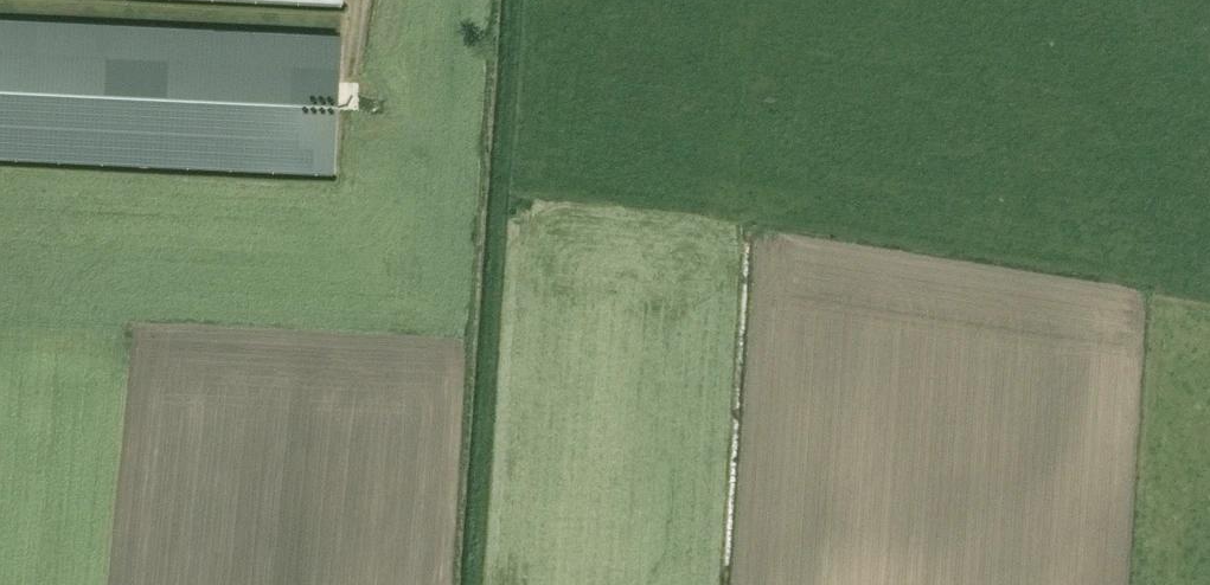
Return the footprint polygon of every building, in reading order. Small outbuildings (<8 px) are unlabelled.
[(334,171),(341,37),(0,21),(0,155),(334,171)]
